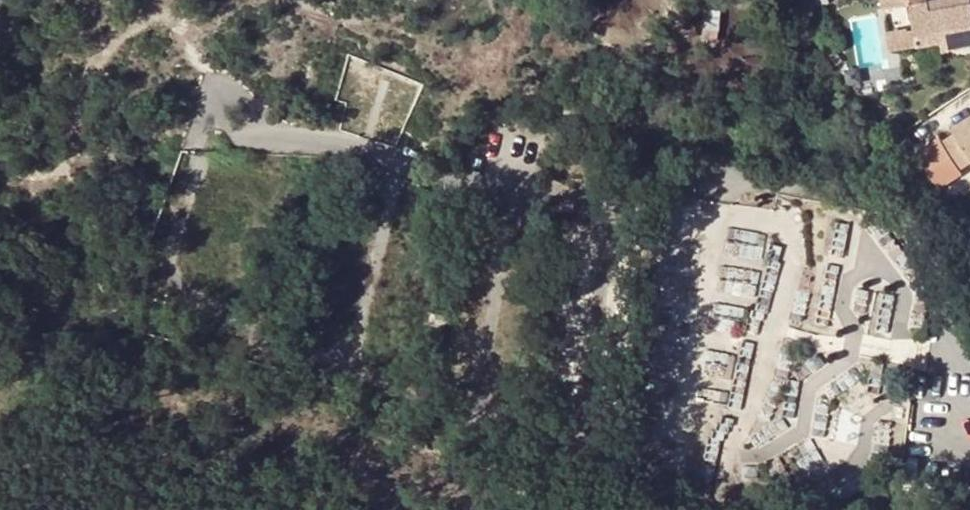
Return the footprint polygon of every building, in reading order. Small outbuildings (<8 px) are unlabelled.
[(929,11),(928,2),(928,0),(883,0),(884,9),(906,6),(914,47),(943,41),(945,52),(969,47),(969,5),(929,11)] [(928,2),(929,11),(969,5),(969,0),(945,0),(928,2)] [(914,47),(915,57),(945,52),(943,41),(914,47)] [(936,192),(959,178),(954,173),(968,164),(969,163),(969,118),(948,132),(952,138),(939,147),(935,143),(914,157),(936,192)]
